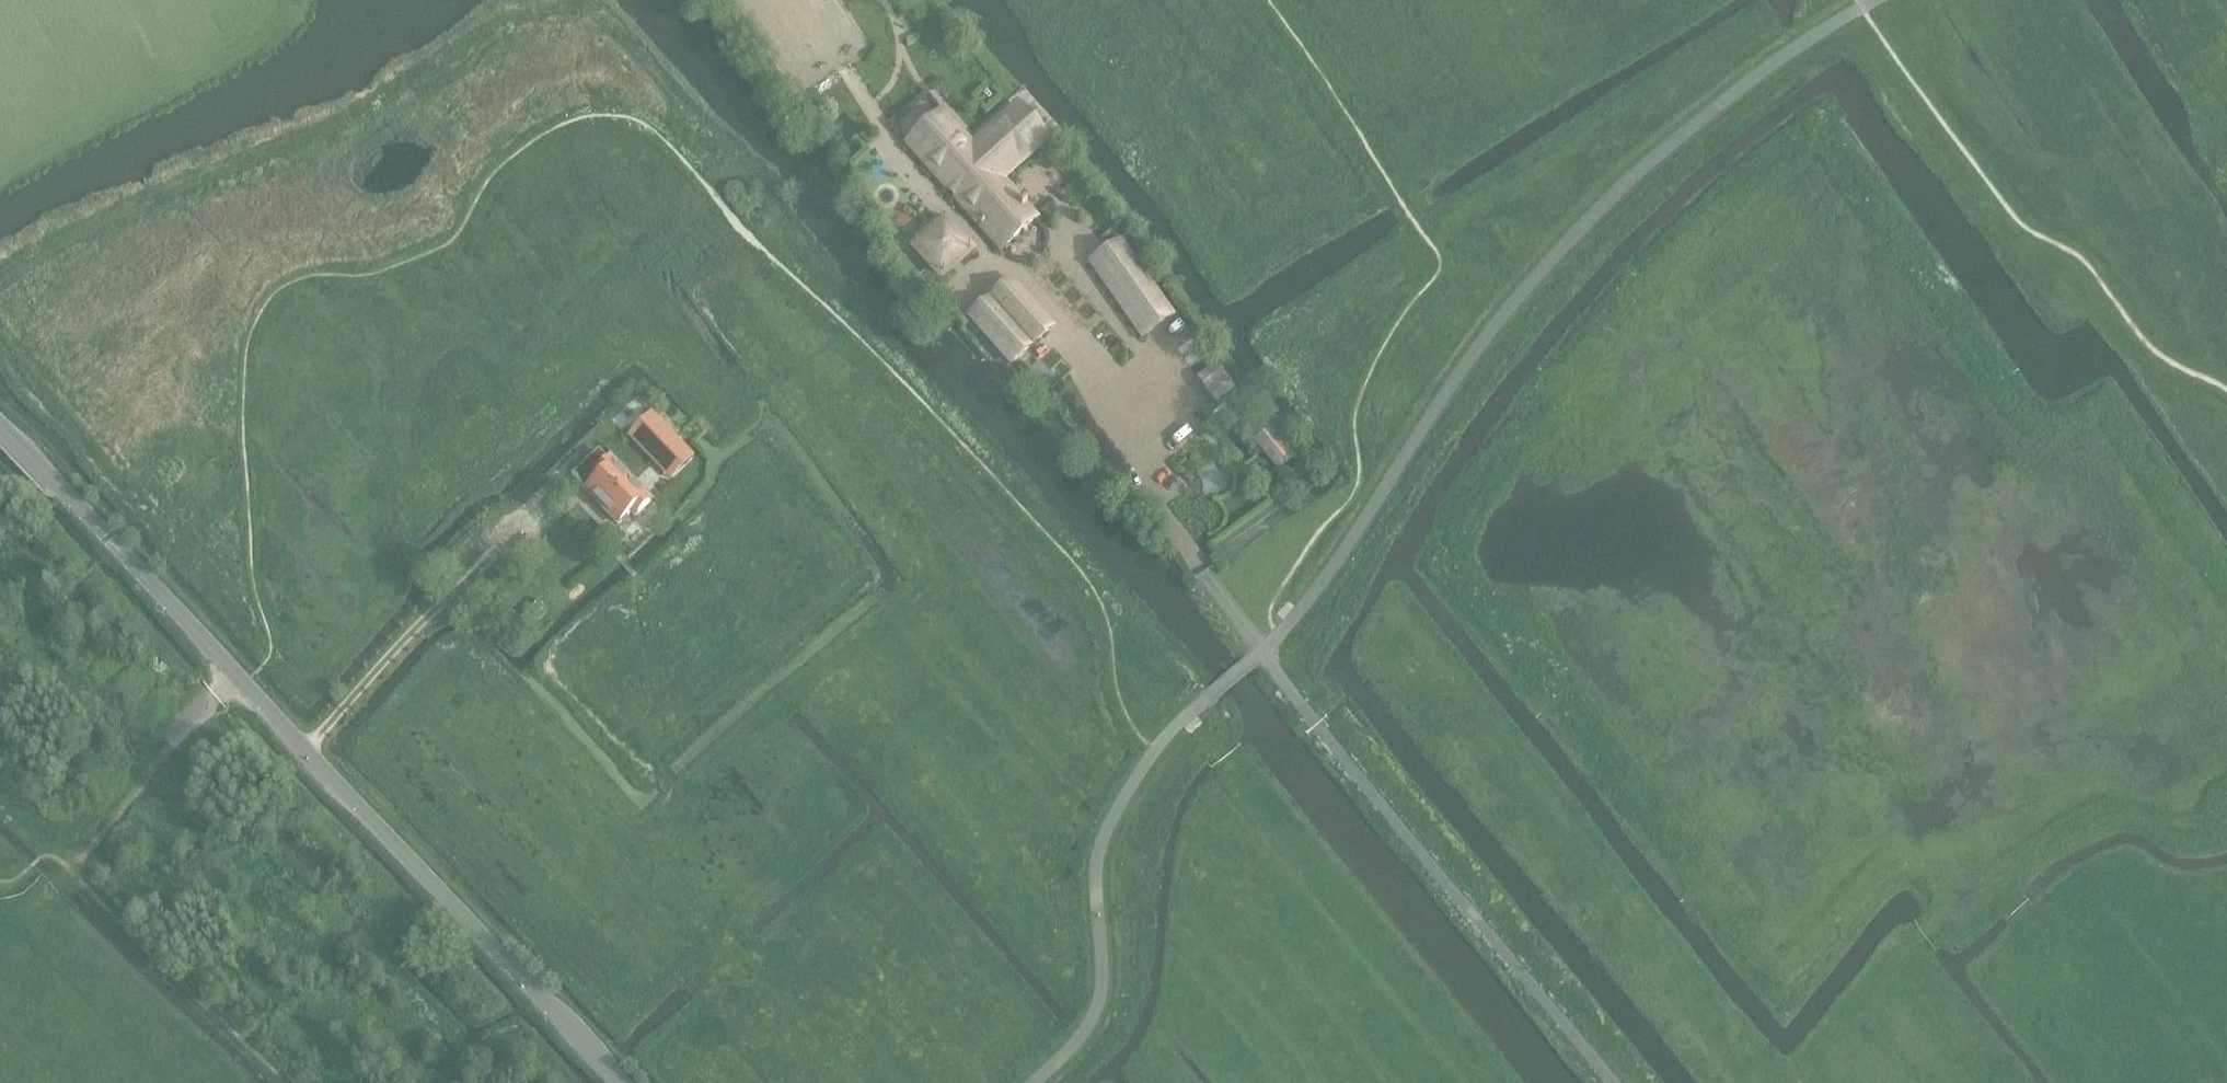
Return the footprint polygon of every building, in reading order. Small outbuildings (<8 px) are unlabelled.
[(942,114),(908,144),(1002,249),(1036,219),(1025,208),(1027,206),(1024,202),(1022,204),(1006,185),(1004,187),(998,181),(1047,139),(1018,106),(972,147),(942,114)] [(942,222),(916,245),(944,277),(970,253),(942,222)] [(1172,317),(1121,244),(1092,264),(1143,337),(1172,317)] [(1052,328),(1011,282),(970,318),(1011,364),(1052,328)] [(653,472),(663,463),(650,449),(639,459),(653,472)] [(651,501),(630,480),(610,459),(594,473),(599,478),(586,490),(618,524),(631,512),(635,516),(651,501)]
